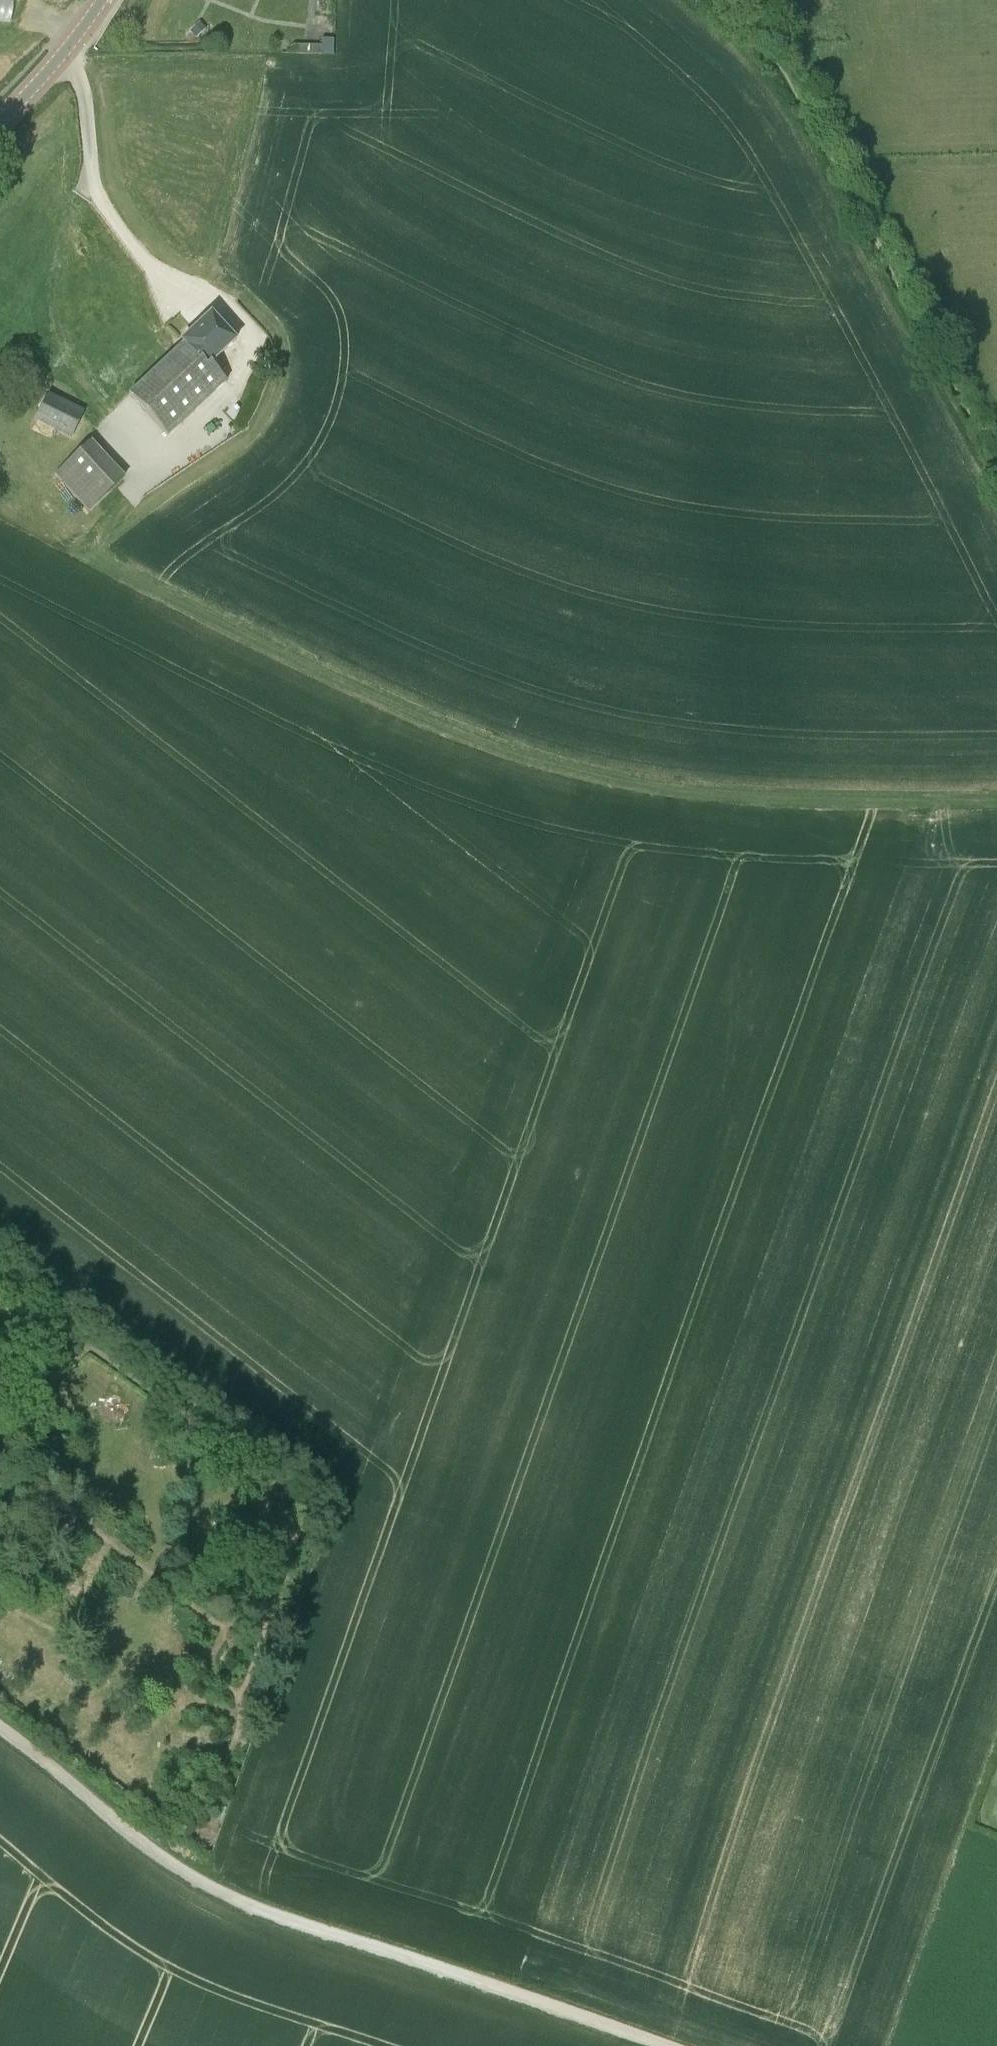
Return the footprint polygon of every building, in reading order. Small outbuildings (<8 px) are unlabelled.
[(190,32),(196,38),(205,29),(199,22),(190,32)] [(322,47),(283,46),(283,54),(322,55),(322,47)] [(235,341),(224,329),(210,315),(181,342),(183,344),(206,367),(209,364),(235,341)] [(183,344),(129,395),(168,437),(226,382),(209,364),(206,367),(183,344)] [(71,439),(75,429),(84,411),(47,394),(35,421),(71,439)] [(56,475),(88,512),(125,478),(91,442),(56,475)]
